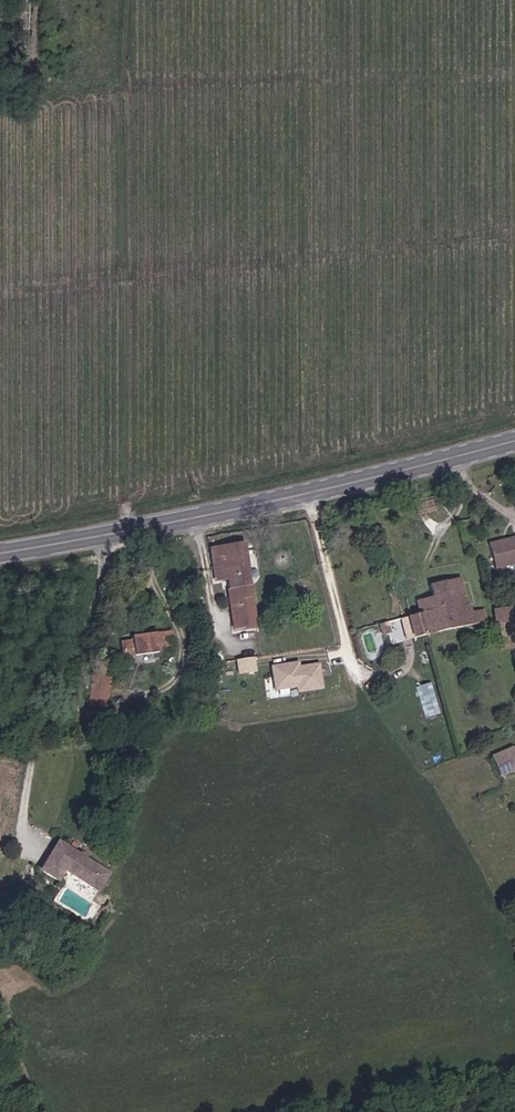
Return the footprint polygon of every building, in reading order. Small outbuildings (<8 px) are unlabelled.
[(491,544),(496,569),(514,565),(514,538),(491,544)] [(249,547),(213,551),(218,583),(227,581),(232,629),(247,627),(247,630),(259,628),(249,547)] [(397,611),(401,630),(410,628),(415,627),(422,653),(437,650),(465,643),(482,640),(477,614),(474,602),(471,584),(427,593),(429,605),(419,607),(417,595),(402,597),(405,609),(397,611)] [(514,629),(513,617),(498,620),(500,633),(514,629)] [(161,652),(176,651),(175,634),(136,638),(137,644),(123,646),(124,661),(161,657),(161,652)] [(503,650),(505,663),(514,661),(514,648),(503,650)] [(271,665),(275,691),(298,687),(299,693),(325,689),(321,662),(301,665),(300,661),(271,665)] [(107,709),(114,664),(95,662),(87,706),(107,709)] [(264,680),(263,663),(252,665),(254,681),(264,680)] [(420,685),(429,716),(440,713),(431,682),(420,685)] [(514,771),(514,746),(514,745),(490,755),(500,777),(514,771)] [(91,894),(96,897),(97,898),(110,883),(104,878),(65,843),(43,867),(59,881),(70,869),(74,872),(71,876),(91,894)]
